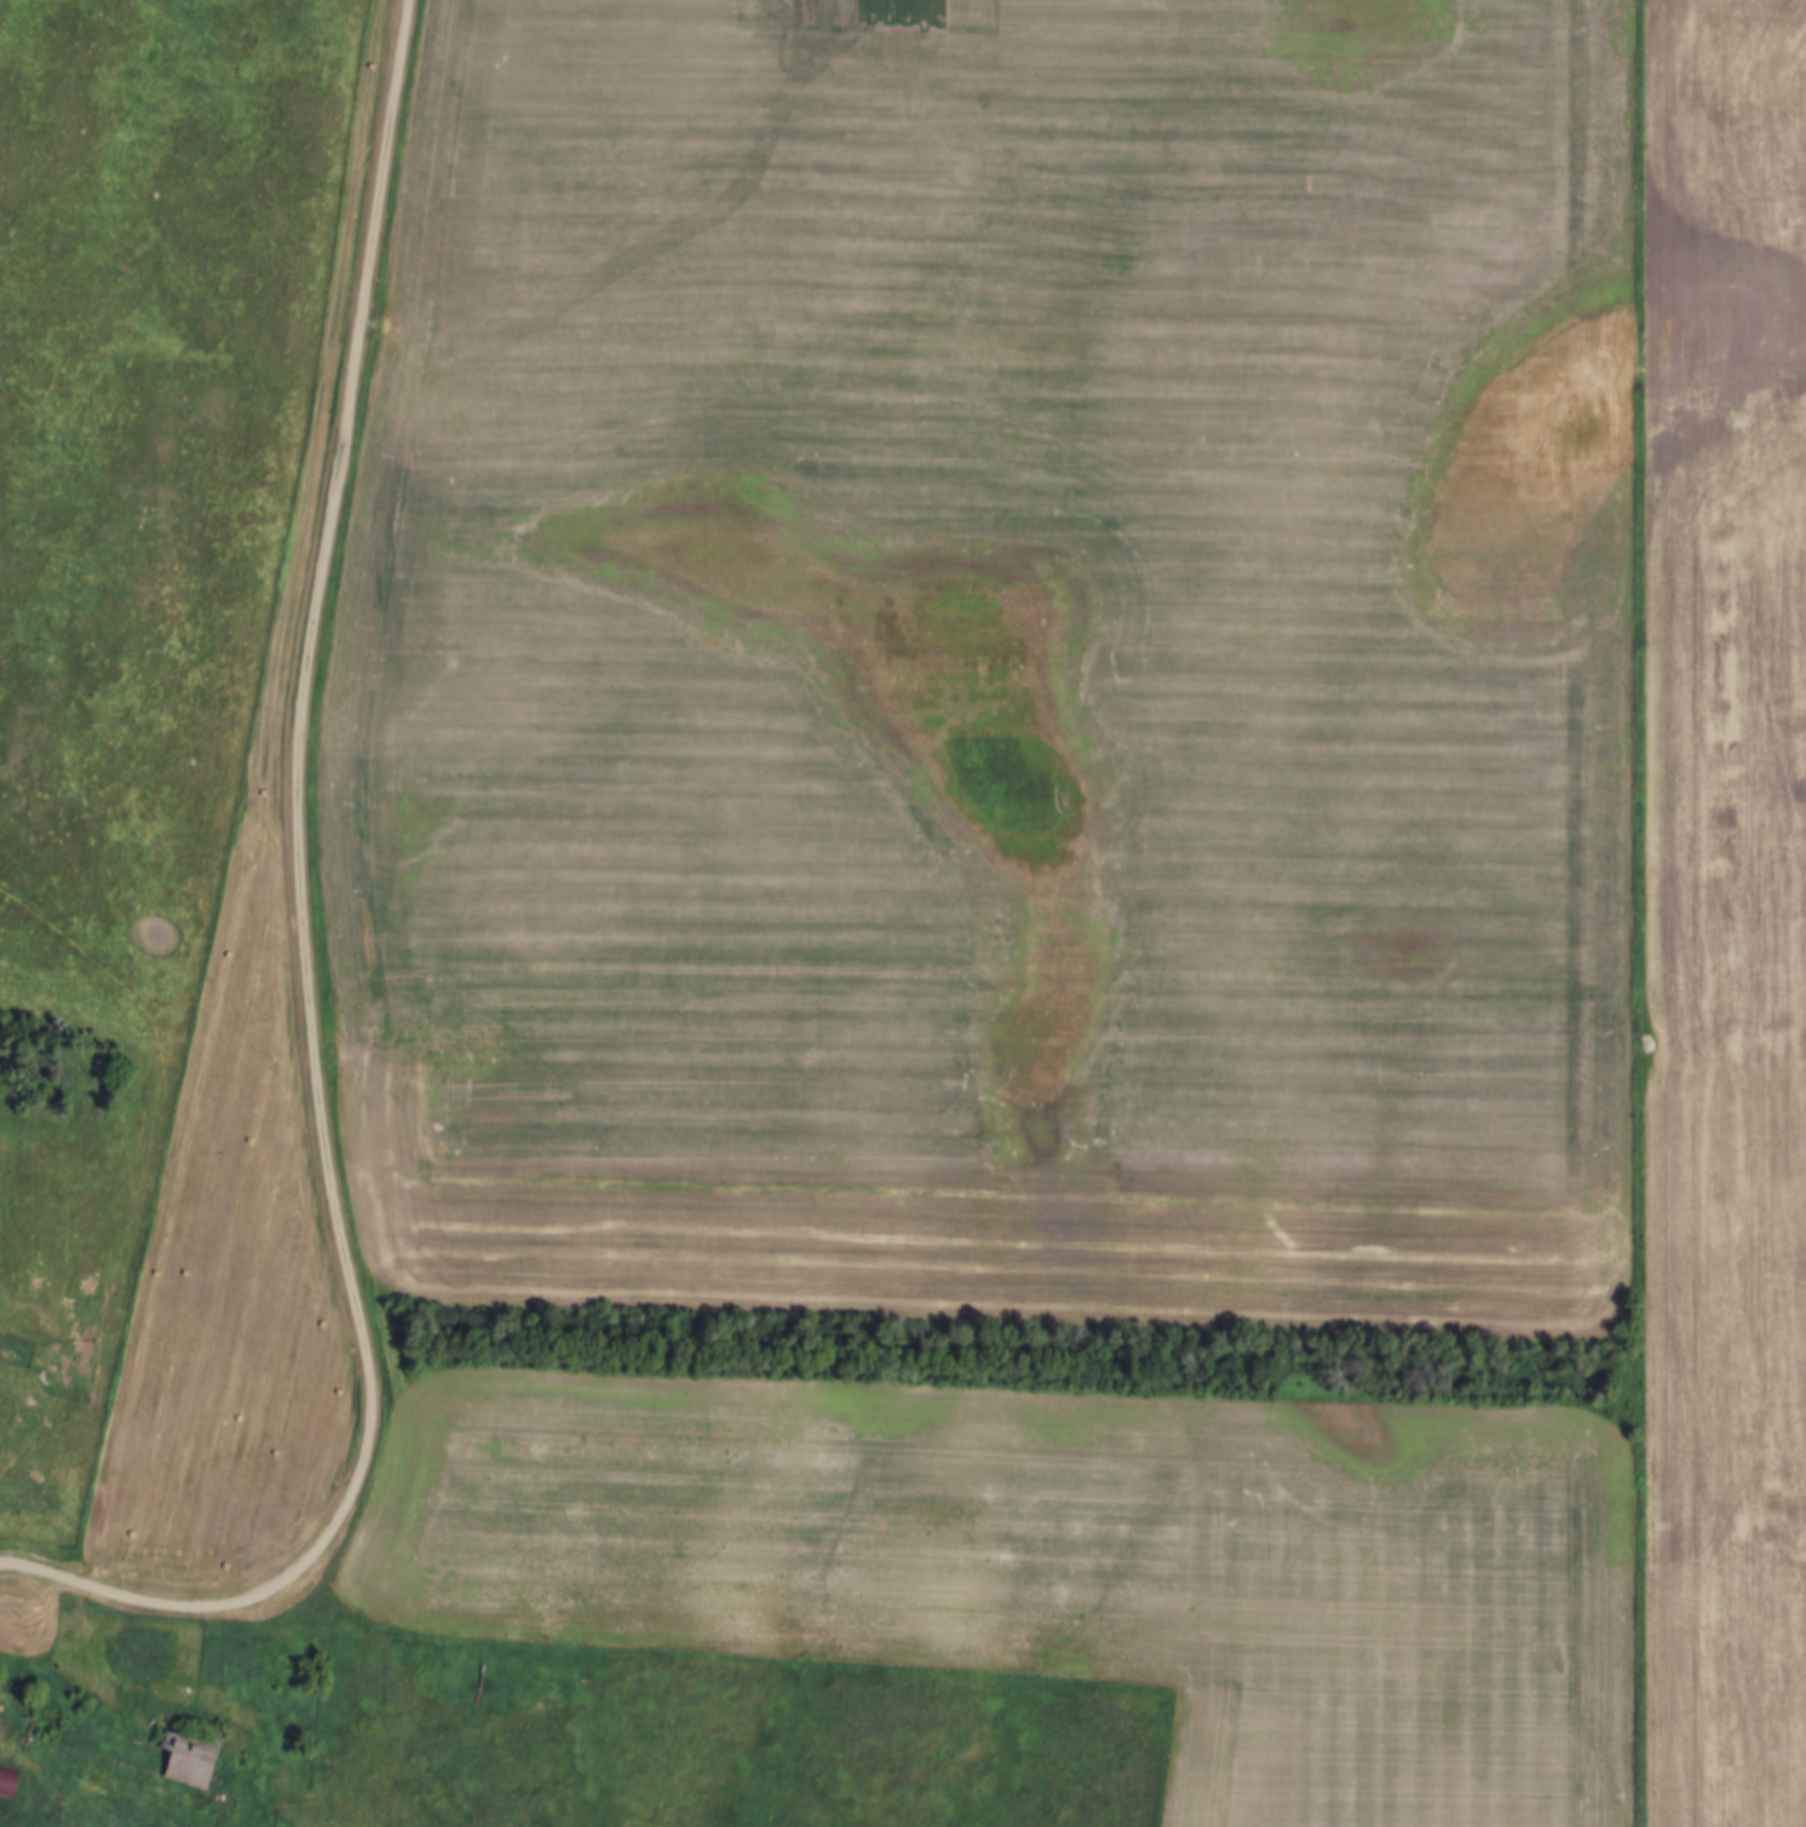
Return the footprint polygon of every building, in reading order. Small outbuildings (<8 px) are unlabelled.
[(173,1729),(225,1746),(212,1786),(168,1771),(177,1747),(168,1744),(173,1729)] [(16,1794),(0,1789),(0,1761),(24,1769),(16,1794)]
